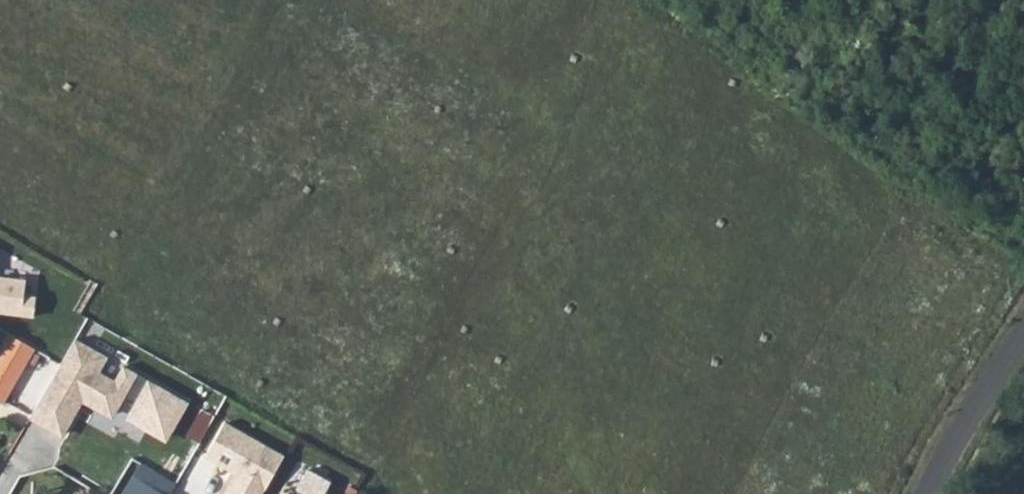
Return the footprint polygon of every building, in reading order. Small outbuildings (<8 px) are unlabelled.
[(32,318),(35,297),(22,294),(25,279),(0,276),(0,313),(32,318)] [(9,333),(0,348),(0,402),(1,403),(34,347),(9,333)] [(74,336),(28,416),(60,435),(82,397),(110,413),(122,393),(138,403),(131,416),(164,435),(183,401),(122,367),(114,379),(99,371),(108,356),(74,336)] [(222,422),(202,457),(232,474),(222,493),(260,493),(282,456),(222,422)] [(162,462),(156,473),(139,463),(131,476),(144,483),(138,493),(167,493),(174,483),(173,482),(179,473),(162,462)] [(305,469),(294,489),(297,491),(295,493),(324,493),(322,493),(328,482),(305,469)]
